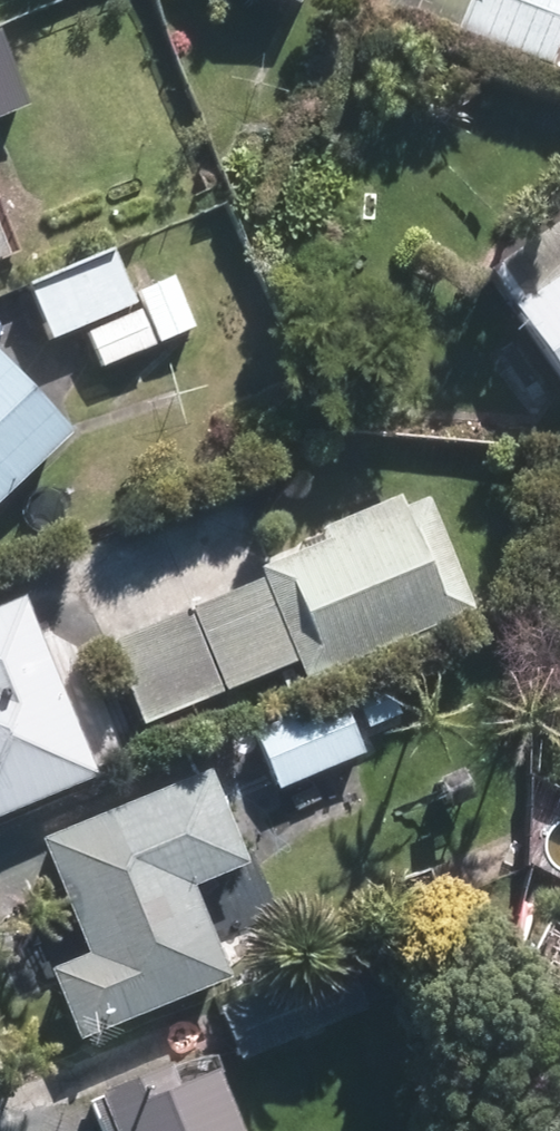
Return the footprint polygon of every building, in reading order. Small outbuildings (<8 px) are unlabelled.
[(559,19),(559,0),(412,0),(546,54),(559,19)] [(0,52),(0,107),(19,100),(0,52)] [(110,254),(37,286),(55,327),(128,296),(110,254)] [(527,302),(559,349),(559,278),(527,302)] [(169,281),(142,293),(161,335),(188,324),(169,281)] [(138,314),(97,333),(108,354),(148,335),(138,314)] [(0,369),(0,482),(57,426),(0,369)] [(419,503),(274,565),(315,661),(461,599),(419,503)] [(255,590),(202,612),(228,676),(281,655),(255,590)] [(16,602),(0,609),(0,801),(85,766),(16,602)] [(184,620),(118,646),(145,715),(212,688),(184,620)] [(333,699),(259,729),(279,778),(353,747),(333,699)] [(202,775),(46,837),(92,954),(55,969),(79,1030),(218,975),(181,882),(236,860),(202,775)] [(341,961),(228,1006),(246,1050),(358,1004),(341,961)] [(104,1097),(118,1130),(234,1130),(202,1056),(104,1097)]
